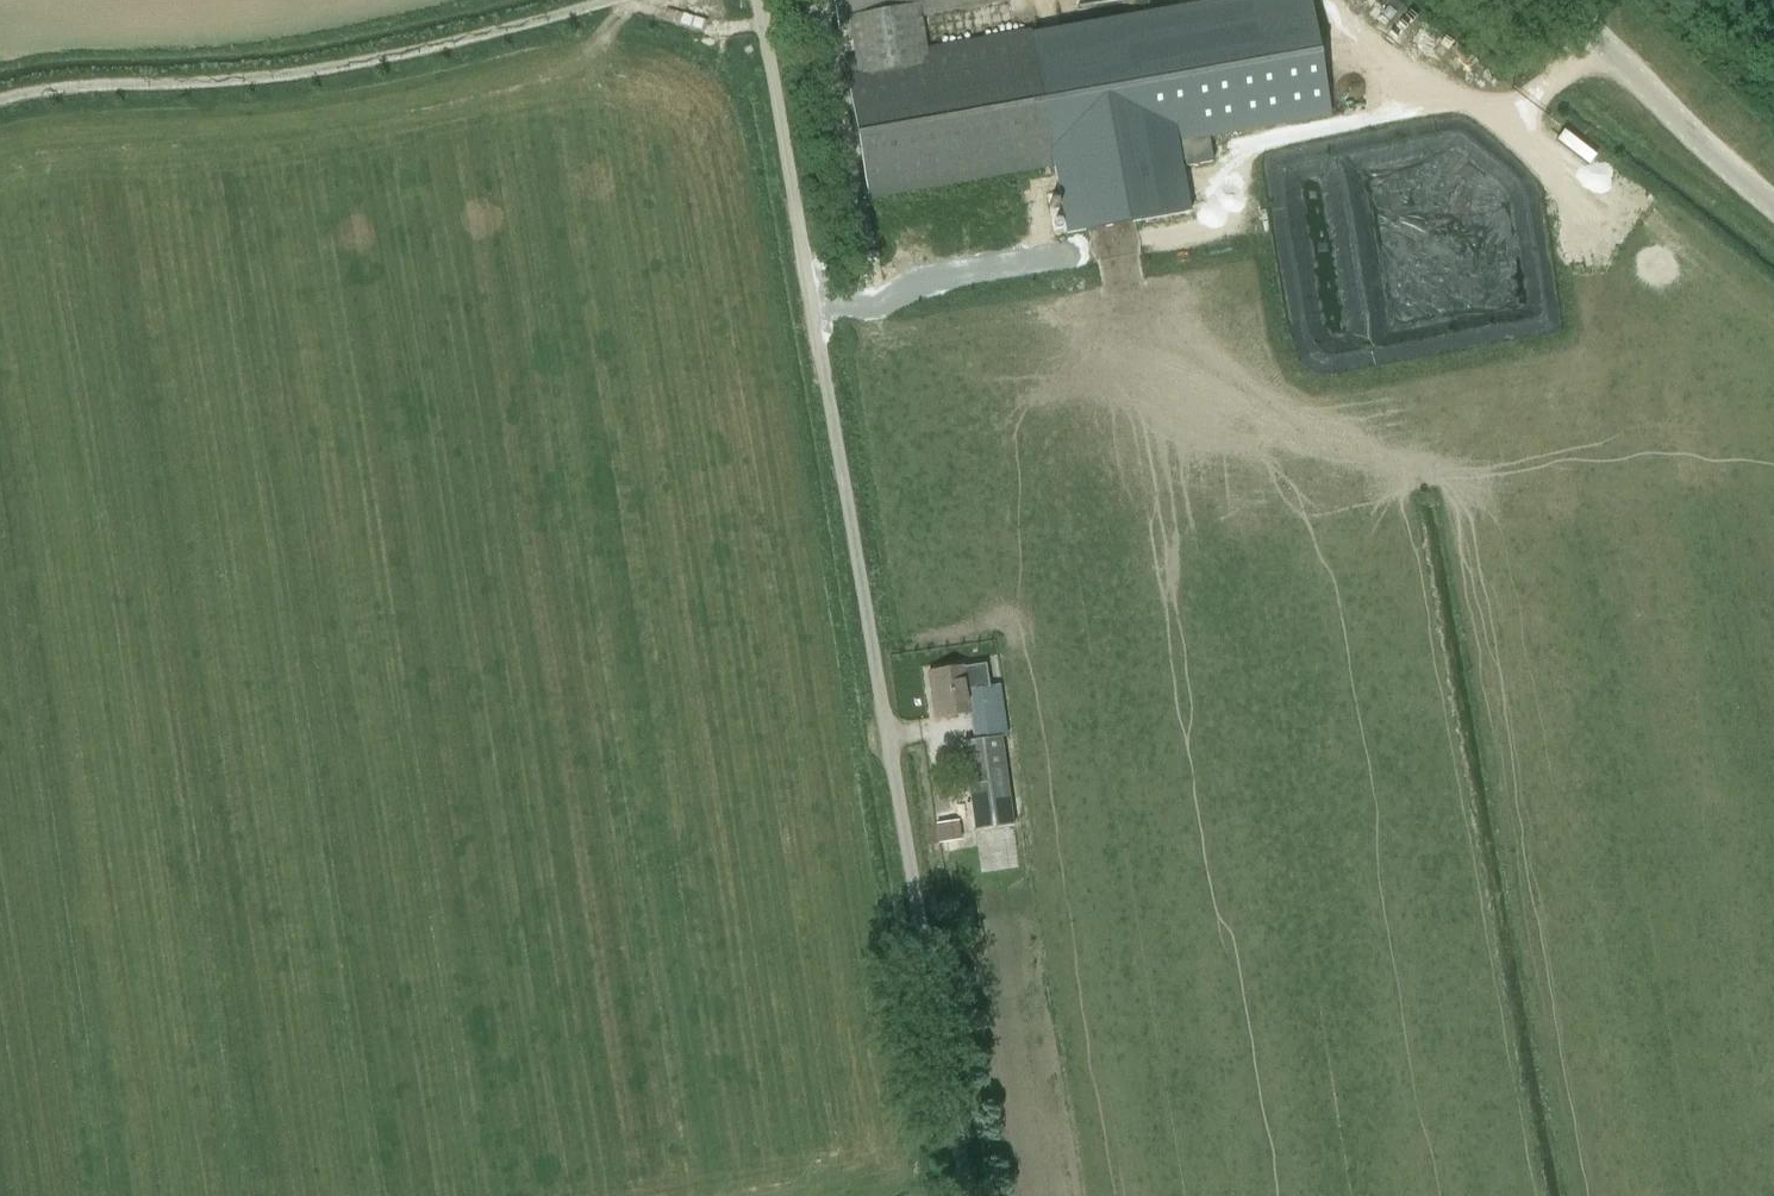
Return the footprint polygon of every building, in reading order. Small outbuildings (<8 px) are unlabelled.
[(868,200),(1055,167),(1030,29),(927,47),(921,16),(1004,1),(1003,0),(835,0),(840,30),(849,28),(857,74),(846,76),(868,200)] [(1030,29),(1073,271),(1209,243),(1194,172),(1220,167),(1215,134),(1327,118),(1309,0),(1197,0),(1030,29)] [(986,664),(930,672),(936,717),(970,712),(974,735),(963,737),(968,772),(975,831),(1014,826),(1000,735),(1007,734),(999,684),(989,685),(986,664)]
